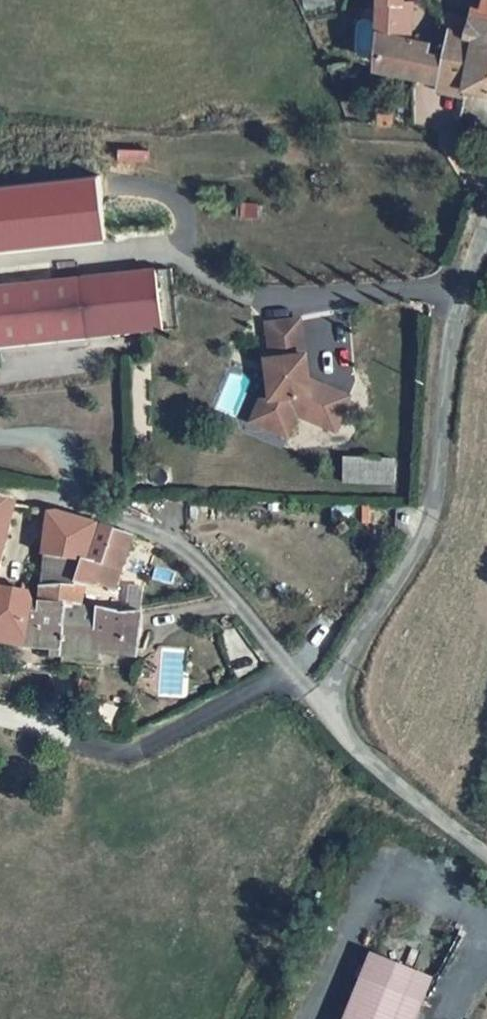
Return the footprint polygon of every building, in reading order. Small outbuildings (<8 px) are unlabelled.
[(372,67),(486,92),(486,9),(475,7),(468,34),(452,30),(448,48),(407,38),(408,5),(401,3),(402,0),(376,0),(372,67)] [(112,228),(31,233),(30,220),(17,221),(19,250),(113,244),(112,228)] [(162,331),(155,271),(0,288),(0,349),(162,331)] [(301,320),(268,324),(272,361),(267,361),(272,404),(263,427),(289,438),(298,416),(336,432),(350,398),(311,381),(308,357),(305,357),(301,320)] [(254,423),(263,427),(272,404),(270,381),(254,423)] [(396,460),(346,458),(344,483),(395,486),(396,460)] [(0,505),(0,569),(15,508),(0,505)] [(54,517),(49,519),(41,557),(76,564),(101,569),(112,534),(54,517)] [(76,564),(71,589),(35,583),(31,603),(72,609),(75,588),(111,596),(130,539),(112,534),(101,569),(76,564)] [(76,564),(41,557),(35,583),(71,589),(76,564)] [(20,651),(31,603),(24,602),(26,592),(0,587),(0,647),(20,651)] [(132,659),(138,616),(130,616),(116,616),(72,609),(31,603),(20,651),(35,651),(96,655),(120,656),(132,659)] [(222,622),(223,626),(231,628),(234,625),(235,621),(232,617),(227,616),(223,618),(222,622)] [(95,662),(96,655),(35,651),(35,658),(95,662)] [(375,954),(364,979),(424,1003),(435,978),(375,954)] [(364,979),(348,1018),(418,1018),(424,1003),(364,979)]
